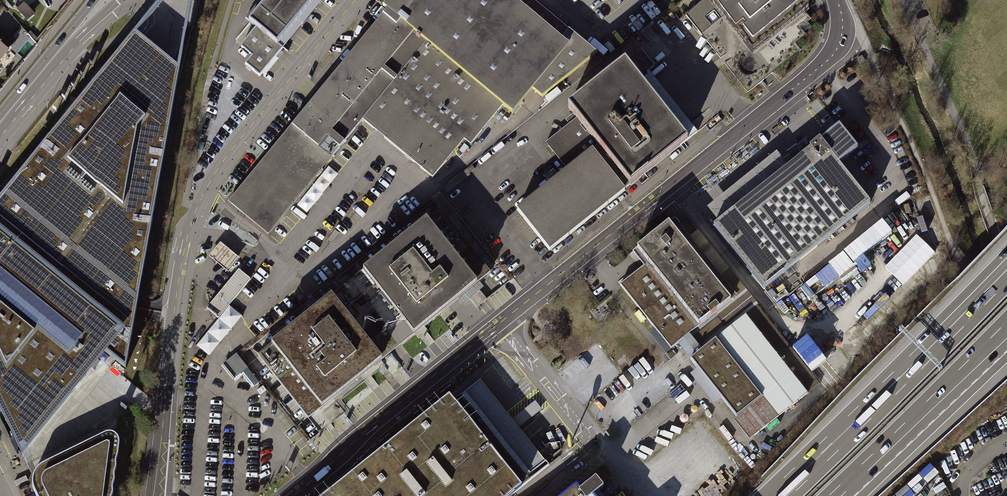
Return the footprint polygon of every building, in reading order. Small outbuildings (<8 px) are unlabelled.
[(152,11),(0,197),(0,409),(22,453),(85,376),(82,373),(89,365),(94,369),(97,366),(100,361),(95,357),(101,349),(126,369),(192,3),(192,0),(185,0),(184,5),(174,54),(146,31),(158,16),(170,0),(161,0),(152,11)] [(185,0),(170,0),(158,16),(146,31),(174,54),(184,5),(185,0)] [(245,64),(260,76),(283,48),(279,45),(316,0),(261,0),(245,19),(256,28),(240,47),(252,56),(245,64)] [(383,6),(388,10),(503,105),(513,113),(532,90),(542,98),(597,54),(568,30),(561,38),(514,0),(388,0),(383,6)] [(797,0),(705,0),(703,2),(741,53),(802,7),(797,0)] [(26,1),(19,8),(29,20),(37,13),(26,1)] [(388,10),(229,202),(268,234),(362,119),(433,177),(464,139),(470,145),(503,105),(388,10)] [(0,29),(0,59),(15,40),(0,29)] [(567,170),(517,210),(549,250),(625,190),(698,132),(649,71),(654,67),(640,50),(569,108),(577,118),(545,143),(567,170)] [(858,144),(839,121),(821,135),(820,134),(809,143),(810,144),(714,221),(766,285),(872,200),(839,160),(858,144)] [(951,257),(930,194),(916,198),(937,261),(951,257)] [(349,282),(400,346),(490,273),(440,210),(349,282)] [(642,268),(618,287),(669,351),(681,342),(695,360),(684,368),(746,447),(755,440),(759,446),(826,393),(698,231),(688,240),(674,222),(632,255),(642,268)] [(220,243),(209,257),(227,272),(238,258),(220,243)] [(843,281),(859,268),(844,251),(807,282),(817,294),(839,276),(843,281)] [(251,279),(239,270),(207,308),(218,318),(251,279)] [(902,309),(925,287),(912,274),(889,295),(902,309)] [(400,346),(349,282),(258,356),(308,419),(400,346)] [(242,316),(229,306),(196,346),(209,356),(242,316)] [(236,354),(223,365),(234,379),(247,368),(236,354)] [(455,406),(518,485),(545,461),(483,383),(455,406)] [(456,400),(464,392),(459,386),(451,395),(456,400)] [(450,400),(330,495),(515,495),(522,490),(518,485),(455,406),(450,400)] [(119,444),(119,440),(117,437),(115,435),(112,433),(109,433),(105,434),(41,465),(36,469),(33,475),(32,482),(33,489),(37,495),(112,495),(119,444)] [(579,488),(569,495),(586,495),(579,488)]
